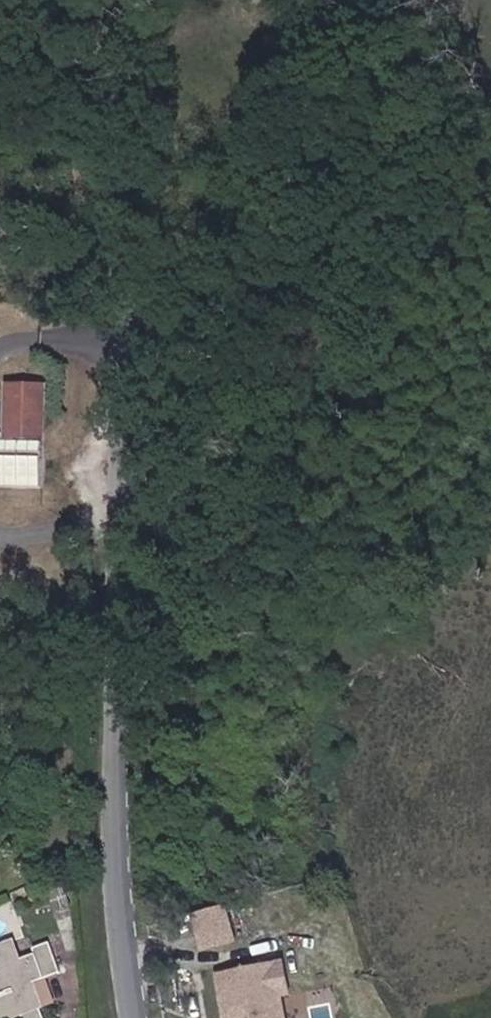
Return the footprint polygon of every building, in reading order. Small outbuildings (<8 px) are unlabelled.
[(43,483),(39,379),(1,380),(4,438),(0,438),(0,485),(43,483)] [(223,932),(212,897),(180,907),(192,943),(223,932)] [(0,959),(0,998),(8,1017),(23,1017),(32,1015),(33,1017),(52,1017),(41,984),(66,975),(56,947),(42,951),(44,957),(31,962),(21,941),(0,948),(0,956),(1,959),(0,959)] [(262,993),(271,991),(281,989),(275,957),(206,969),(212,1000),(221,998),(225,1017),(267,1017),(262,993)] [(271,991),(262,993),(267,1017),(276,1017),(271,991)] [(221,998),(212,1000),(215,1017),(225,1017),(221,998)]
